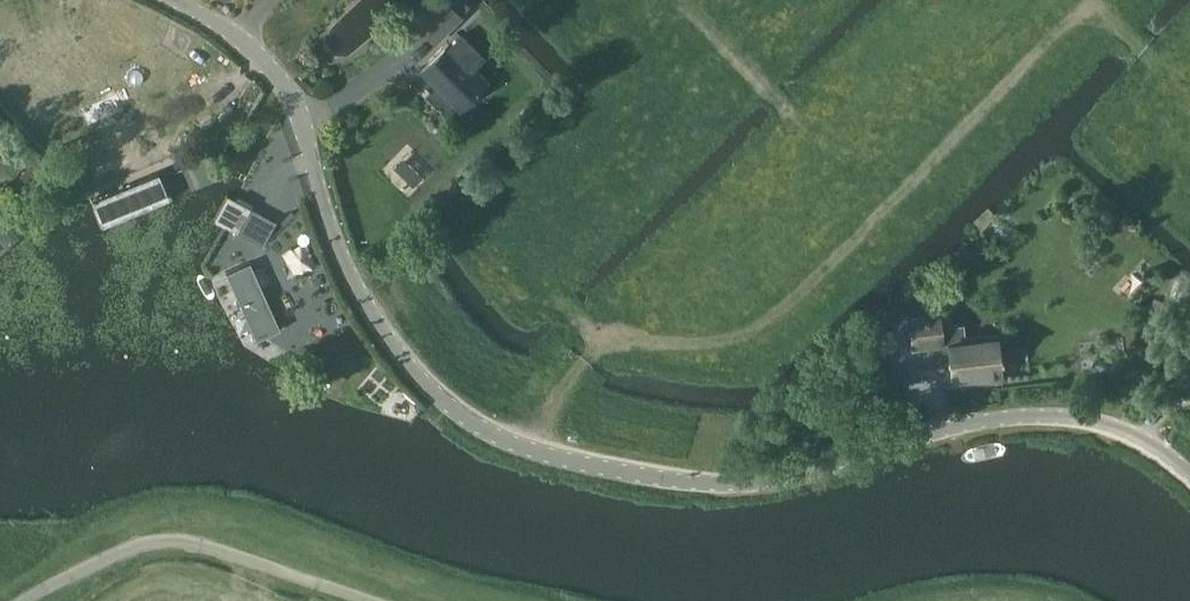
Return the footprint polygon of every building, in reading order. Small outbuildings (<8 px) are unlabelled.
[(411,19),(434,41),(448,28),(462,14),(462,13),(470,5),(464,0),(430,0),(411,19)] [(449,41),(423,66),(462,105),(487,79),(475,67),(485,57),(461,33),(451,43),(449,41)] [(160,174),(92,200),(103,227),(171,200),(160,174)] [(61,192),(50,195),(53,206),(65,203),(61,192)] [(227,194),(214,219),(226,225),(237,231),(251,207),(227,194)] [(19,240),(0,217),(0,255),(19,240)] [(1003,221),(996,230),(1007,239),(1014,230),(1003,221)] [(252,264),(228,275),(259,342),(285,332),(252,264)] [(1149,302),(1143,314),(1160,322),(1166,309),(1149,302)] [(914,344),(943,340),(948,340),(950,357),(949,357),(952,380),(1002,374),(998,335),(966,339),(964,321),(952,323),(950,312),(940,313),(911,316),(914,344)]
